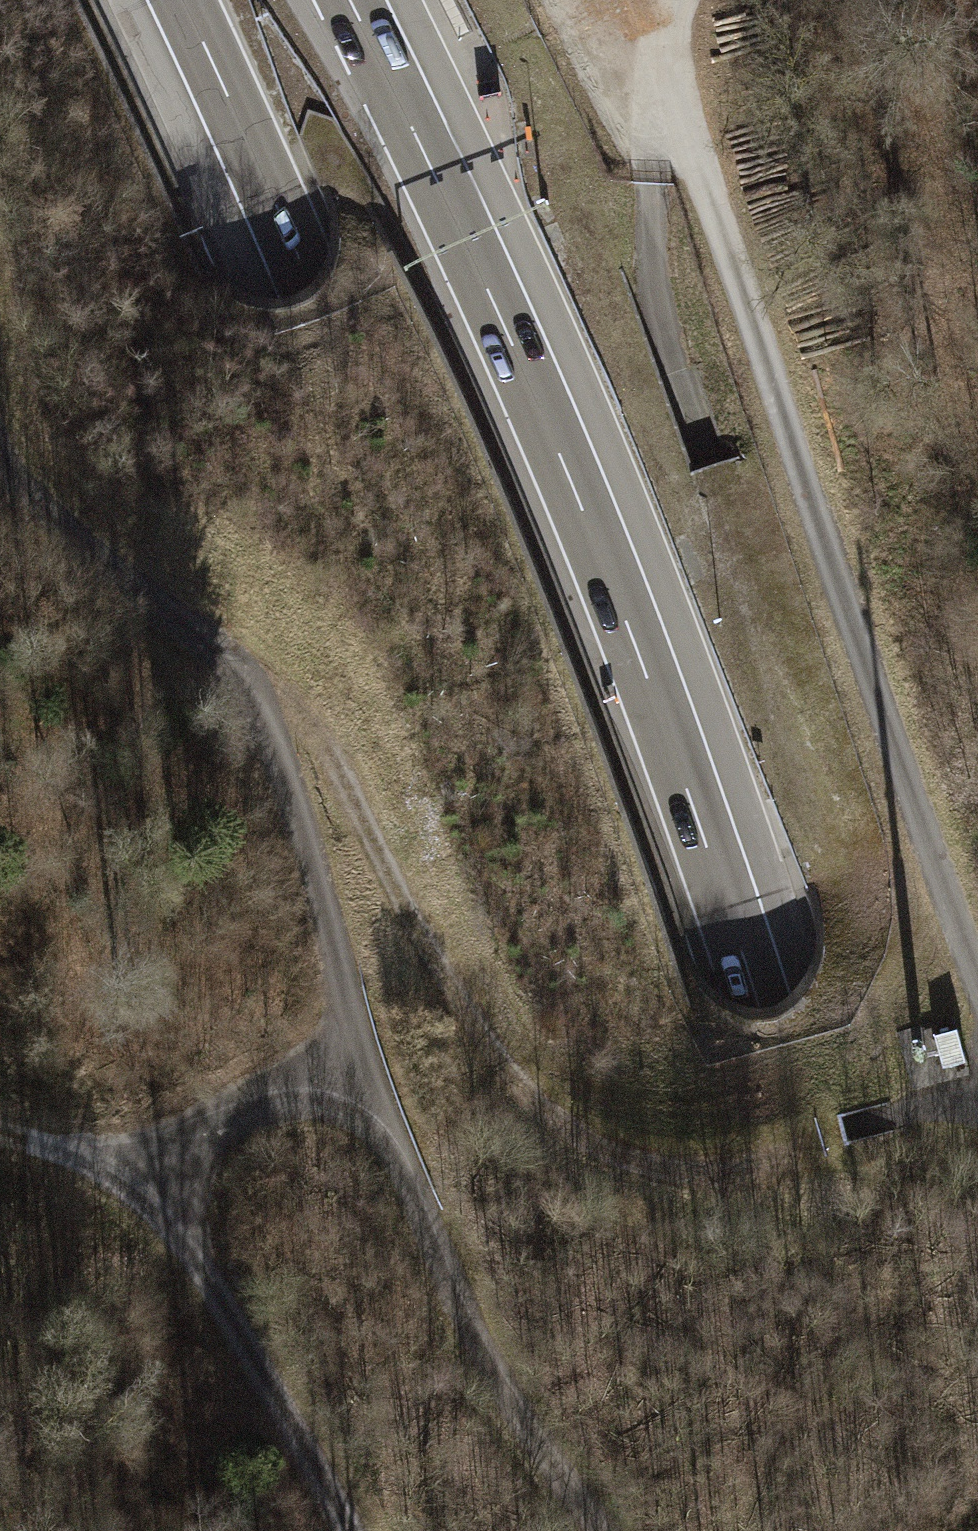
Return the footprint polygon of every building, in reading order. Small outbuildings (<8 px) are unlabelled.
[(955,1030),(933,1036),(943,1070),(965,1063),(955,1030)]
